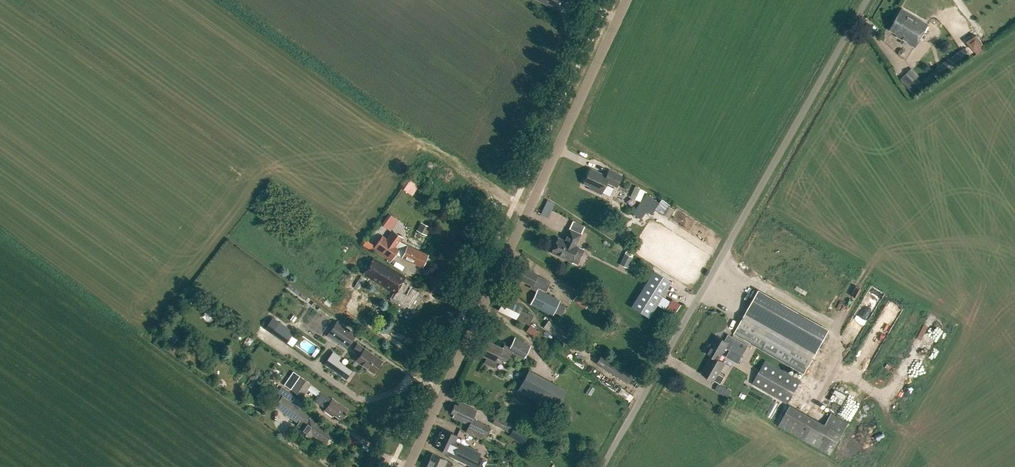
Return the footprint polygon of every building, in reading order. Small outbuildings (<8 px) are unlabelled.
[(915,47),(928,24),(902,9),(890,30),(897,34),(896,36),(915,47)] [(974,51),(984,44),(977,35),(967,42),(974,51)] [(943,75),(971,55),(965,47),(937,66),(943,75)] [(914,93),(920,88),(913,81),(918,76),(910,69),(900,78),(914,93)] [(606,176),(590,169),(583,183),(589,186),(588,188),(601,194),(606,182),(616,187),(621,176),(608,170),(606,176)] [(639,188),(634,192),(640,199),(644,195),(639,188)] [(640,219),(647,210),(651,214),(655,208),(659,202),(648,195),(634,214),(640,219)] [(543,196),(536,210),(543,212),(549,199),(543,196)] [(659,202),(655,208),(663,215),(663,214),(668,206),(670,203),(662,198),(659,202)] [(543,214),(551,217),(557,202),(550,199),(543,214)] [(668,206),(663,214),(668,218),(674,209),(668,206)] [(394,213),(386,224),(393,229),(401,218),(394,213)] [(426,235),(430,226),(421,221),(416,230),(426,235)] [(557,238),(550,253),(570,262),(577,247),(575,246),(580,235),(568,229),(563,240),(557,238)] [(428,255),(399,242),(402,238),(392,231),(386,239),(382,236),(372,249),(390,262),(396,254),(401,258),(423,267),(428,255)] [(634,271),(638,263),(631,260),(633,256),(625,252),(619,264),(634,271)] [(406,283),(403,282),(405,278),(376,260),(367,274),(374,278),(373,279),(395,293),(393,296),(410,306),(416,295),(413,294),(416,290),(409,286),(409,285),(407,283),(406,283)] [(545,291),(549,282),(537,275),(537,274),(522,267),(517,278),(531,285),(529,288),(535,291),(537,287),(545,291)] [(645,284),(631,307),(648,318),(658,303),(664,293),(671,282),(654,270),(652,273),(645,284)] [(850,270),(843,284),(853,289),(860,275),(850,270)] [(845,303),(850,289),(845,287),(840,301),(845,303)] [(553,315),(559,302),(559,301),(536,290),(530,304),(553,315)] [(586,308),(591,300),(579,291),(573,299),(586,308)] [(826,331),(755,291),(732,333),(802,373),(826,331)] [(528,324),(533,316),(519,309),(521,305),(504,297),(498,310),(515,318),(516,318),(528,324)] [(675,312),(681,301),(674,297),(668,308),(675,312)] [(313,307),(303,323),(323,335),(333,319),(313,307)] [(575,348),(580,341),(548,319),(543,327),(575,348)] [(330,332),(348,345),(355,334),(337,321),(330,332)] [(280,322),(273,331),(272,333),(281,340),(289,329),(280,322)] [(539,333),(530,326),(526,331),(535,338),(539,333)] [(716,360),(717,359),(724,347),(739,356),(745,345),(726,334),(725,334),(727,335),(724,341),(714,335),(708,346),(706,345),(704,346),(703,349),(703,351),(705,352),(704,353),(709,356),(716,360)] [(309,351),(314,342),(304,337),(299,346),(309,351)] [(509,347),(504,345),(502,348),(484,340),(478,353),(487,357),(484,363),(494,367),(498,358),(507,363),(511,353),(523,359),(530,346),(515,337),(509,347)] [(360,354),(356,360),(374,373),(382,361),(357,344),(353,349),(360,354)] [(333,352),(325,364),(346,379),(351,371),(337,362),(340,357),(333,352)] [(615,364),(601,354),(596,362),(610,372),(628,383),(633,375),(615,364)] [(722,362),(717,359),(716,360),(709,356),(700,373),(712,380),(718,383),(722,376),(716,373),(722,362)] [(786,402),(798,379),(764,359),(751,382),(786,402)] [(302,397),(308,389),(311,384),(312,384),(293,371),(283,384),(302,397)] [(629,397),(632,392),(623,387),(621,393),(629,397)] [(725,387),(721,393),(727,396),(731,390),(725,387)] [(838,388),(833,397),(843,403),(848,394),(838,388)] [(553,410),(563,394),(554,389),(544,405),(553,410)] [(333,415),(340,419),(347,409),(332,399),(331,400),(320,392),(314,401),(325,409),(324,410),(332,416),(333,415)] [(848,409),(855,397),(848,393),(845,399),(847,400),(844,407),(848,409)] [(305,413),(292,403),(282,396),(274,407),(285,414),(298,423),(301,419),(306,423),(300,432),(309,438),(312,434),(324,443),(331,434),(309,419),(311,416),(306,412),(305,413)] [(476,411),(459,403),(458,406),(455,404),(451,412),(454,414),(452,417),(469,425),(466,432),(484,440),(488,431),(482,429),(484,424),(472,419),(476,411)] [(822,423),(788,404),(776,424),(829,453),(846,422),(829,412),(822,423)] [(504,429),(508,422),(495,416),(492,423),(504,429)] [(515,425),(511,433),(524,441),(529,433),(515,425)] [(447,434),(441,431),(434,446),(446,452),(445,454),(469,466),(475,454),(452,443),(456,436),(447,432),(447,434)] [(432,454),(426,466),(451,466),(452,463),(432,454)]
